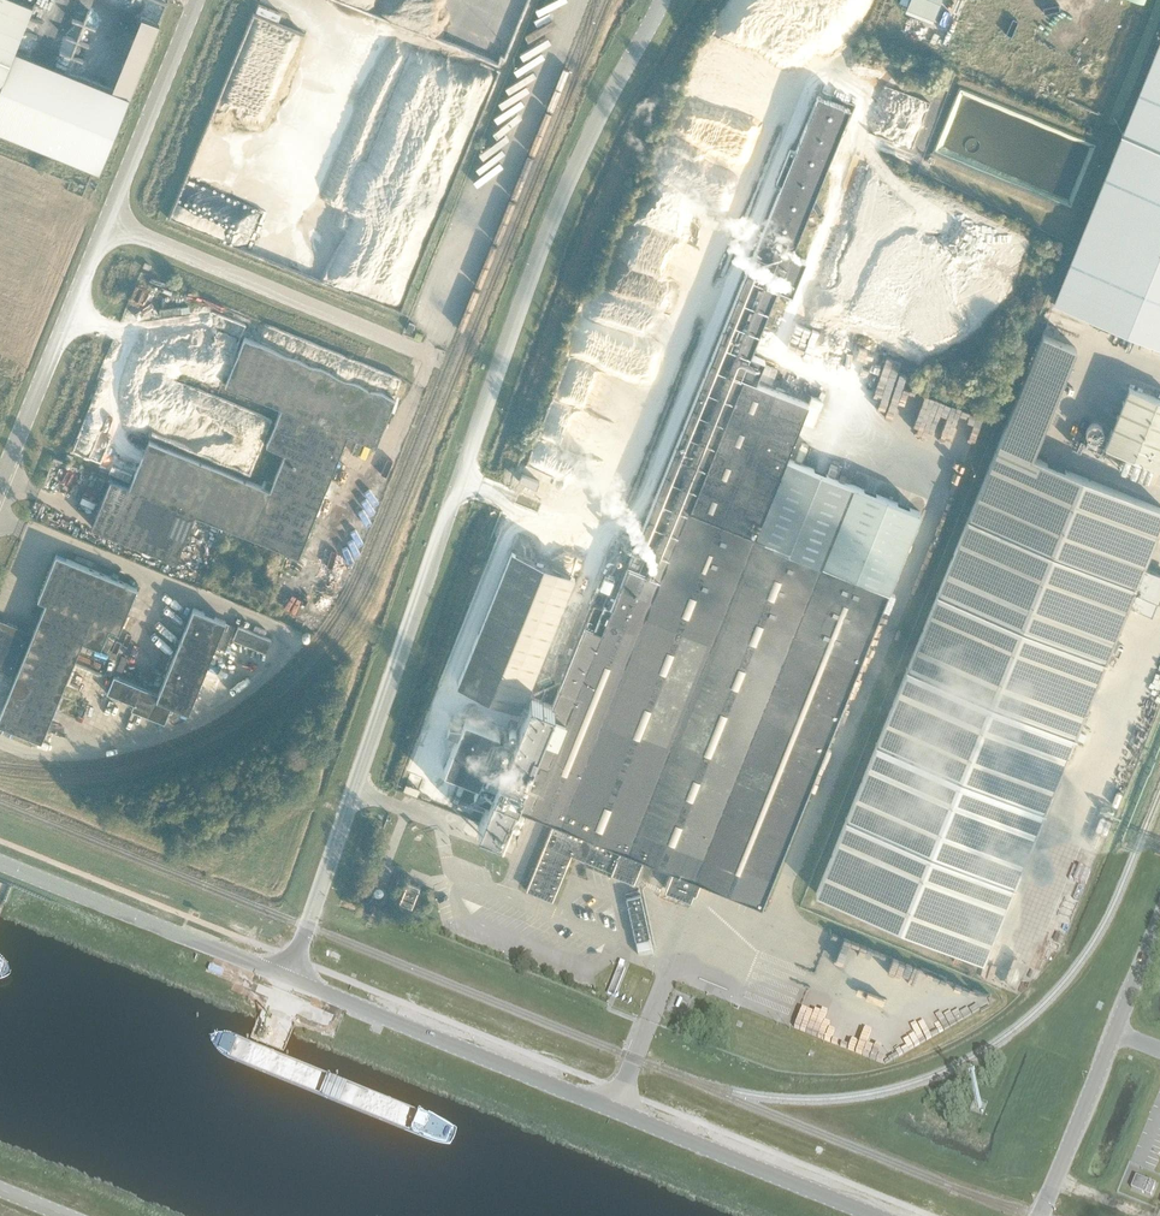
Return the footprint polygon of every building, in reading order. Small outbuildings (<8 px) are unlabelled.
[(32,4),(23,0),(0,0),(0,82),(32,4)] [(940,20),(948,0),(908,0),(914,2),(911,9),(940,20)] [(282,12),(259,3),(256,10),(279,19),(282,12)] [(1125,130),(1124,130),(1123,130),(1125,131),(1056,300),(1159,342),(1159,43),(1125,130)] [(481,821),(479,825),(503,835),(515,804),(554,819),(526,889),(553,900),(571,854),(611,870),(611,872),(634,881),(645,856),(672,867),(664,887),(691,898),(694,890),(696,891),(701,878),(762,903),(889,589),(823,562),(802,553),(788,547),(777,543),(755,534),(787,456),(801,420),(808,402),(771,387),(777,368),(763,363),(765,359),(750,353),(777,287),(792,293),(806,259),(791,253),(843,125),(850,107),(818,94),(806,125),(612,605),(604,602),(602,605),(594,601),(553,703),(532,694),(509,751),(490,799),(481,821)] [(130,485),(111,477),(92,525),(177,560),(196,513),(299,555),(348,433),(377,445),(395,397),(245,336),(226,383),(281,406),(267,443),(286,451),(271,488),(149,438),(130,485)] [(1129,385),(1105,445),(1159,467),(1159,398),(1129,385)] [(219,420),(219,430),(228,430),(228,421),(219,420)] [(1159,524),(1159,506),(999,441),(908,666),(1075,734),(1128,604),(1152,614),(1159,594),(1159,570),(1144,564),(1159,524)] [(787,456),(755,534),(777,543),(788,547),(802,553),(823,562),(854,484),(795,459),(788,456),(787,456)] [(854,484),(823,562),(889,589),(920,511),(854,484)] [(575,573),(511,547),(457,682),(521,707),(575,573)] [(137,587),(57,555),(39,599),(46,601),(0,714),(0,722),(42,740),(83,640),(101,647),(110,627),(119,631),(137,587)] [(604,573),(599,584),(609,588),(614,577),(604,573)] [(603,593),(597,590),(594,597),(600,599),(603,593)] [(225,648),(235,624),(194,608),(159,693),(114,675),(107,692),(134,703),(132,708),(165,721),(171,705),(157,699),(157,698),(189,711),(216,644),(225,648)] [(29,630),(7,621),(5,624),(0,622),(0,665),(12,671),(29,630)] [(234,637),(266,651),(272,639),(245,628),(246,625),(241,623),(240,625),(239,625),(234,637)] [(119,673),(137,676),(139,661),(122,658),(119,673)] [(1075,734),(908,666),(878,741),(1044,809),(1075,734)] [(458,735),(445,767),(479,781),(475,793),(490,799),(509,751),(494,745),(500,730),(465,716),(461,726),(450,725),(448,731),(458,735)] [(877,741),(846,817),(1014,885),(1016,886),(1046,810),(1044,809),(878,741),(877,741)] [(984,960),(1014,885),(846,817),(816,892),(984,960)] [(420,884),(408,880),(399,903),(411,907),(420,884)] [(641,893),(626,897),(636,940),(650,937),(641,893)] [(374,904),(363,900),(360,906),(371,911),(374,904)] [(889,963),(893,952),(839,931),(832,948),(838,951),(835,959),(849,964),(856,946),(864,949),(859,962),(875,968),(879,959),(889,963)] [(654,952),(651,938),(636,941),(639,955),(654,952)] [(612,991),(620,994),(632,964),(624,961),(612,991)] [(817,985),(800,1028),(841,1043),(847,1029),(844,1028),(846,1022),(826,1015),(835,992),(817,985)] [(1131,1188),(1151,1196),(1156,1184),(1136,1176),(1131,1188)]
